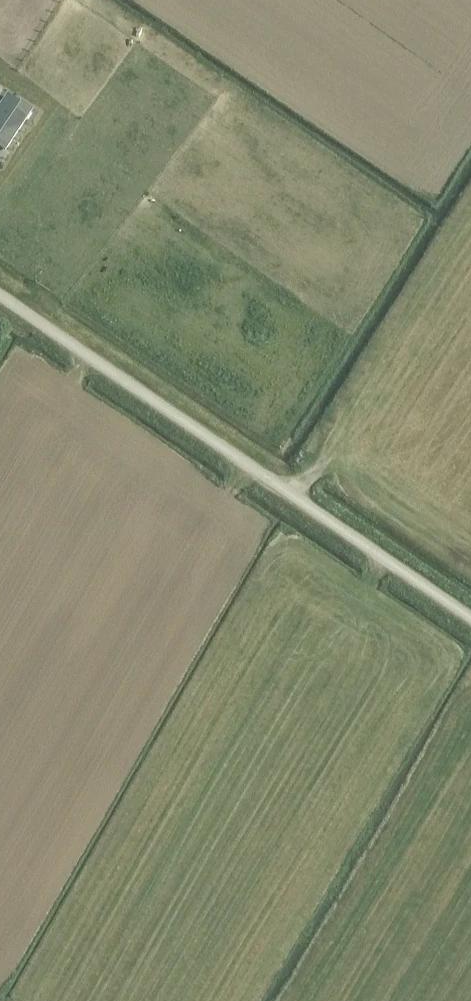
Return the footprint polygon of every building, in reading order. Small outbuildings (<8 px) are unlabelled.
[(31,111),(20,103),(18,104),(7,96),(0,107),(0,147),(4,150),(31,111)]
